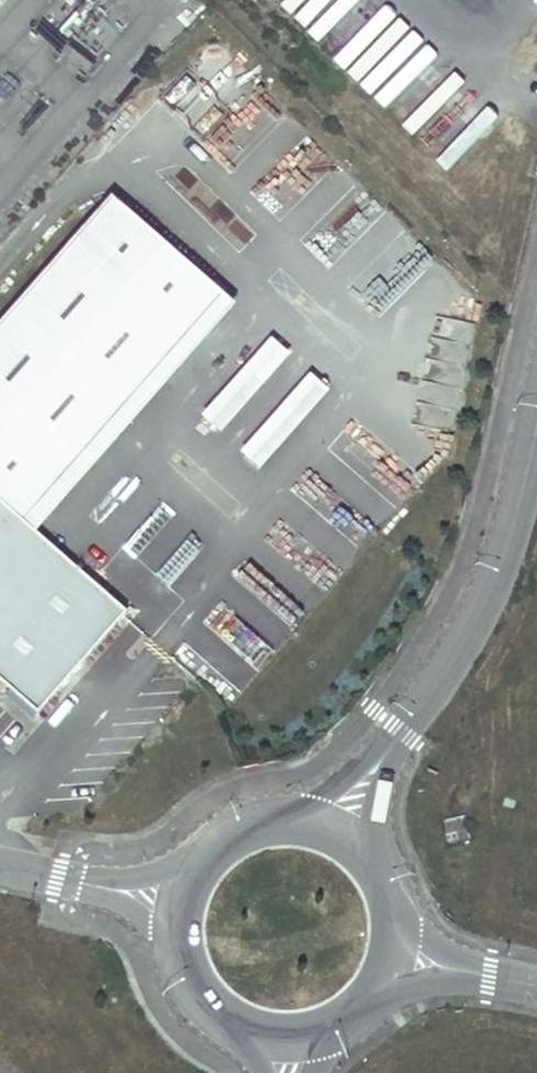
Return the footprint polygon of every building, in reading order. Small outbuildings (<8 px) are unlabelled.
[(207,138),(225,158),(245,140),(227,120),(207,138)] [(224,297),(112,198),(0,326),(0,681),(38,715),(127,613),(26,523),(224,297)] [(360,269),(344,289),(374,312),(390,292),(360,269)] [(220,432),(291,357),(273,340),(202,415),(220,432)] [(260,468),(329,392),(313,377),(243,453),(260,468)]
